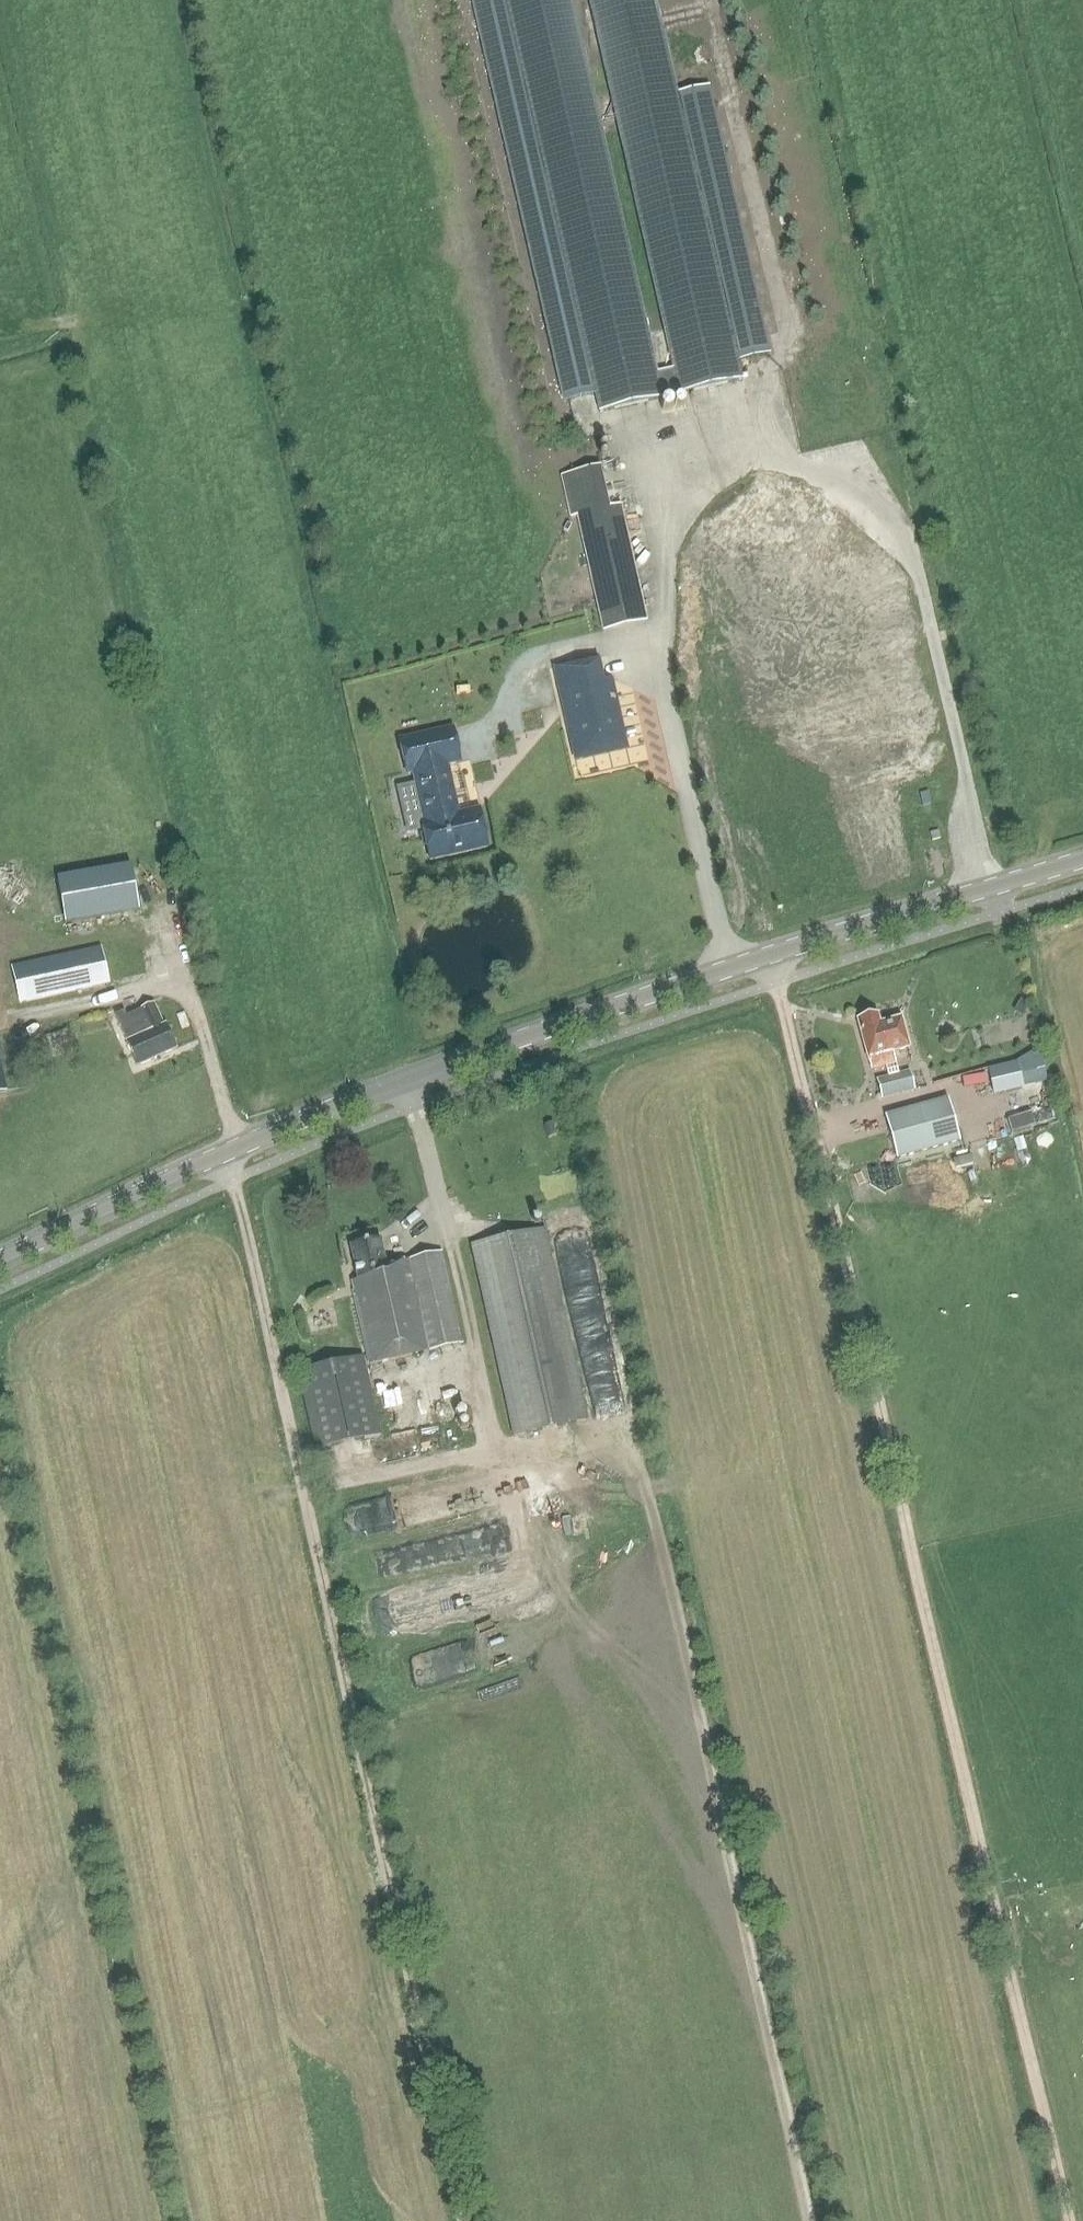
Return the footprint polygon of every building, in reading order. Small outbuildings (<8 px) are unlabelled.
[(507,0),(476,0),(566,400),(597,393),(507,0)] [(675,372),(658,375),(573,0),(507,0),(597,393),(601,411),(743,379),(739,361),(677,94),(657,0),(591,0),(675,372)] [(704,87),(677,94),(739,361),(765,355),(704,87)] [(602,617),(644,608),(621,503),(610,506),(600,465),(562,474),(572,516),(578,514),(602,617)] [(620,717),(611,678),(603,680),(598,657),(555,666),(569,728),(573,727),(579,753),(622,744),(616,717),(620,717)] [(447,764),(461,761),(453,727),(399,739),(407,773),(413,771),(425,821),(422,821),(430,859),(488,846),(479,808),(458,813),(447,764)] [(138,910),(131,865),(56,877),(64,923),(138,910)] [(84,951),(11,967),(20,1003),(92,987),(84,951)] [(138,1066),(177,1048),(166,1024),(164,1025),(153,1003),(140,1009),(140,1010),(126,1016),(124,1011),(115,1015),(118,1020),(117,1020),(127,1042),(138,1066)] [(894,1051),(910,1047),(901,1017),(881,1023),(878,1014),(858,1020),(872,1069),(897,1062),(894,1051)] [(1022,1088),(1017,1064),(989,1069),(995,1094),(1022,1088)] [(909,1071),(877,1079),(882,1097),(913,1089),(909,1071)] [(960,1141),(948,1099),(884,1116),(896,1158),(960,1141)] [(514,1436),(586,1419),(543,1229),(471,1245),(514,1436)] [(351,1280),(352,1284),(370,1364),(463,1343),(442,1251),(386,1264),(380,1238),(350,1245),(358,1279),(351,1280)] [(364,1357),(299,1372),(316,1449),(381,1434),(364,1357)]
